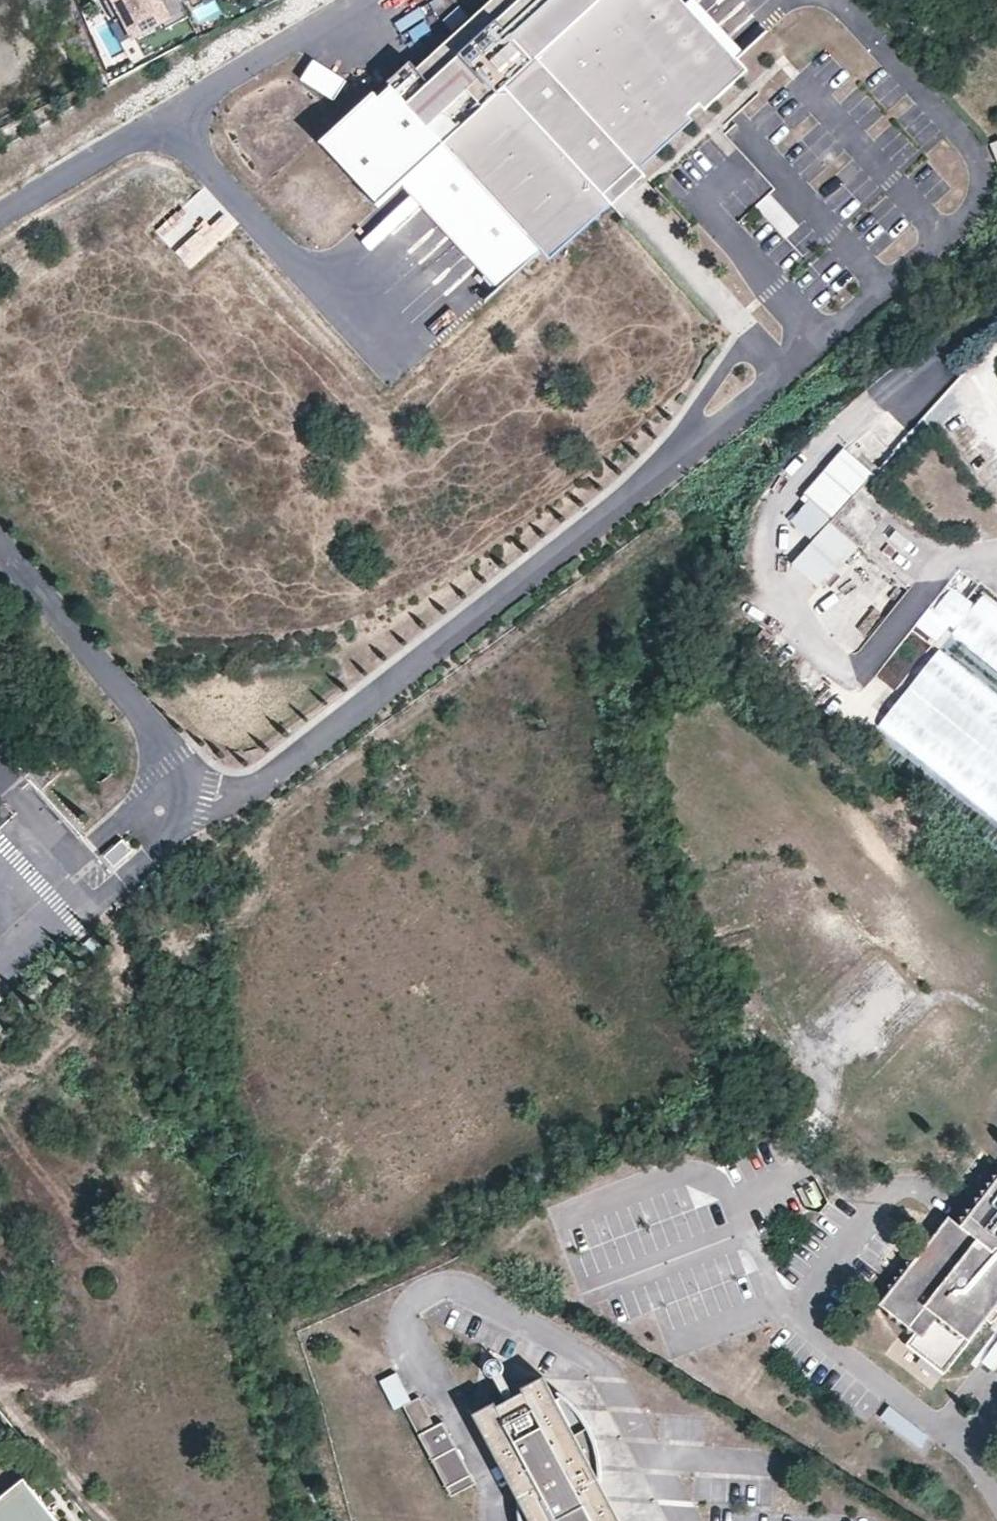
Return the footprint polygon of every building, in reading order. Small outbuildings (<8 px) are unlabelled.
[(105,1),(116,21),(124,17),(135,37),(163,22),(167,29),(190,17),(181,0),(106,0),(105,1)] [(417,71),(410,63),(387,84),(391,89),(379,100),(374,95),(320,145),(377,207),(403,183),(486,274),(481,279),(494,294),(539,252),(545,259),(608,201),(607,199),(692,121),(687,116),(698,105),(703,111),(746,71),(681,0),(494,0),(417,71)] [(333,100),(346,81),(312,60),(300,79),(333,100)] [(548,262),(611,204),(608,201),(545,259),(548,262)] [(437,228),(387,266),(394,275),(444,237),(437,228)] [(830,517),(808,496),(786,520),(809,540),(829,519),(830,517)] [(856,544),(829,519),(809,540),(788,563),(817,588),(855,546),(856,544)] [(973,605),(948,587),(928,611),(952,629),(973,605)] [(113,868),(131,851),(121,840),(103,857),(113,868)] [(981,1214),(996,1226),(996,1193),(981,1214)] [(985,1248),(959,1227),(949,1218),(879,1305),(915,1333),(905,1345),(944,1375),(973,1337),(986,1321),(990,1324),(996,1316),(996,1312),(990,1306),(996,1298),(996,1232),(985,1248)] [(378,1379),(392,1408),(409,1400),(395,1371),(378,1379)] [(541,1378),(509,1394),(502,1399),(470,1416),(483,1438),(486,1436),(523,1504),(519,1506),(519,1512),(520,1519),(520,1520),(606,1520),(605,1520),(601,1513),(598,1510),(596,1504),(594,1498),(592,1493),(590,1485),(599,1480),(599,1476),(598,1473),(598,1470),(598,1466),(597,1463),(596,1459),(595,1454),(594,1450),(592,1446),(590,1440),(588,1435),(586,1431),(581,1421),(578,1415),(575,1412),(572,1409),(568,1405),(566,1402),(562,1399),(558,1396),(553,1398),(541,1378)] [(474,1483),(441,1423),(432,1428),(417,1398),(400,1407),(416,1437),(415,1437),(448,1498),(474,1483)] [(26,1480),(0,1500),(0,1520),(59,1520),(26,1480)]
